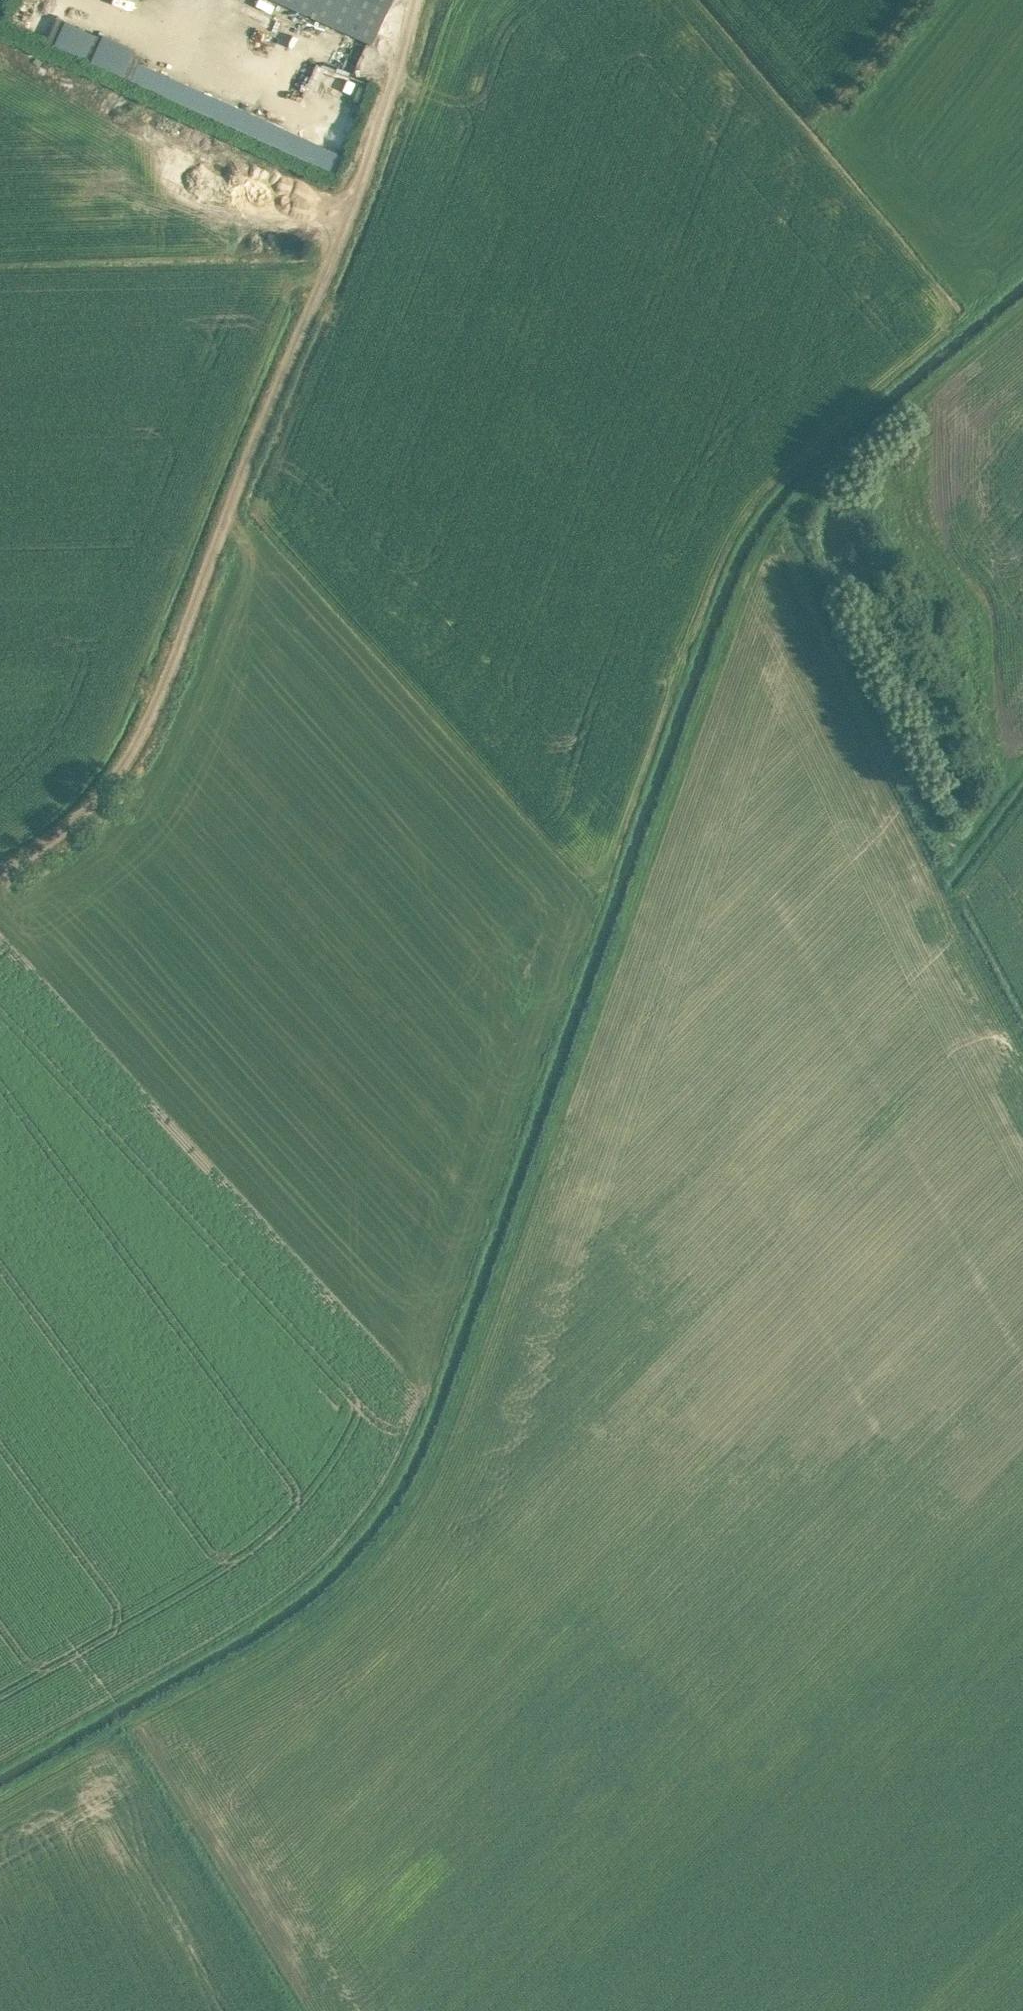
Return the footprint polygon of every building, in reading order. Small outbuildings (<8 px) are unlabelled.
[(372,43),(391,0),(275,0),(372,43)] [(44,45),(125,71),(133,46),(52,20),(44,45)]
